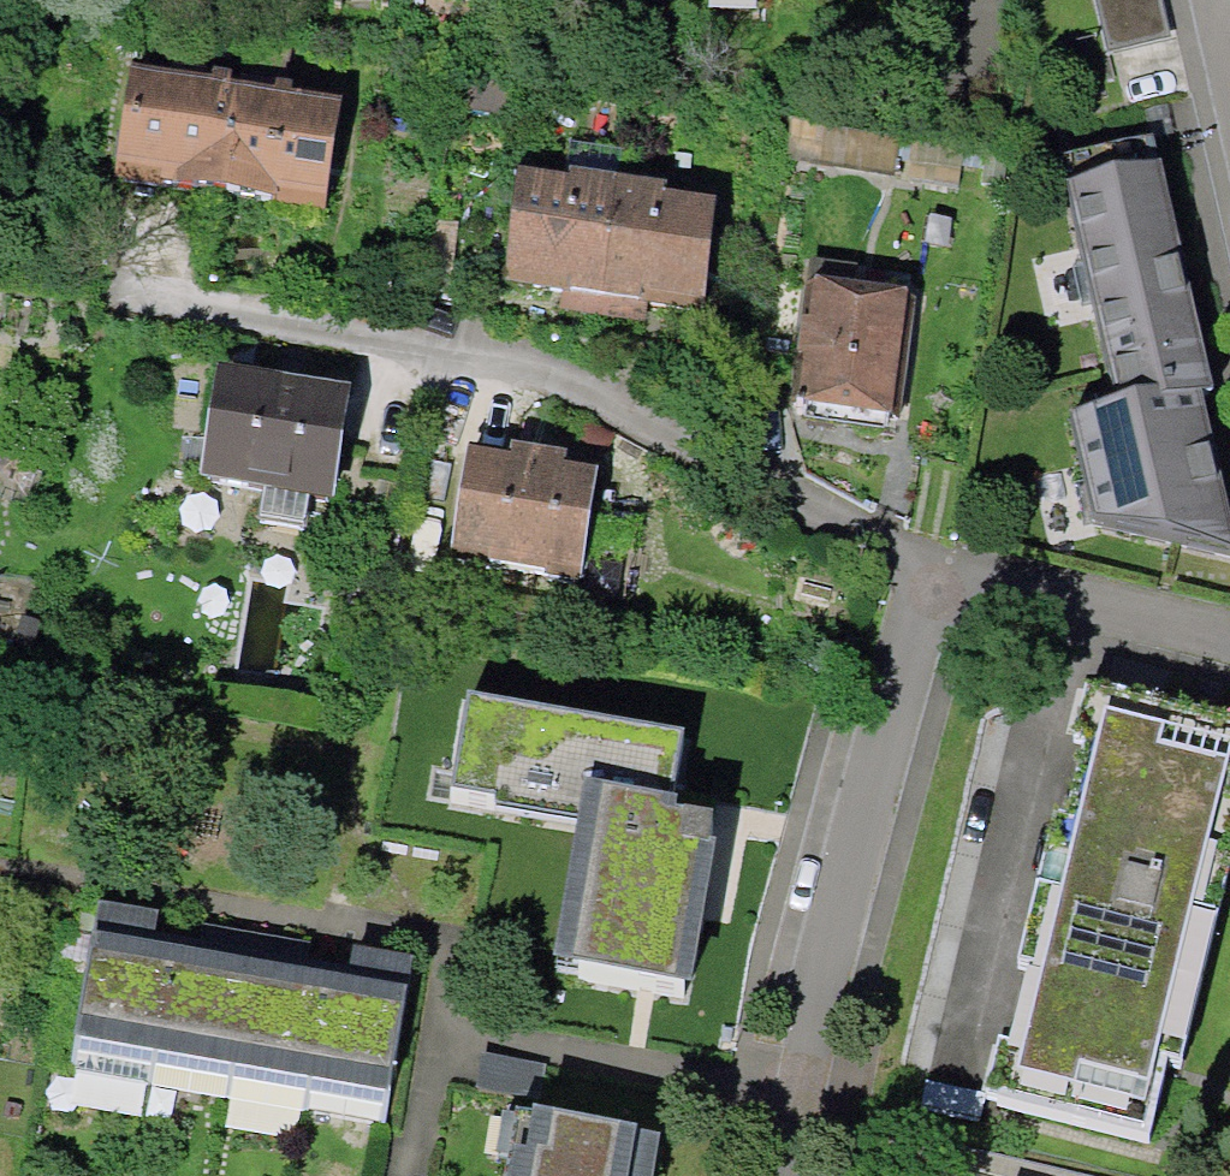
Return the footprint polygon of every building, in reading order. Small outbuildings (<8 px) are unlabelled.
[(1159,0),(1101,0),(1114,50),(1169,36),(1159,0)] [(133,188),(242,206),(259,100),(150,85),(133,188)] [(242,206),(336,220),(351,116),(259,100),(242,206)] [(1112,384),(1075,435),(1097,533),(1226,562),(1195,408),(1198,356),(1153,156),(1071,178),(1112,384)] [(726,220),(526,185),(515,297),(717,335),(726,220)] [(830,296),(806,429),(882,443),(905,313),(830,296)] [(233,375),(213,487),(339,514),(362,400),(233,375)] [(478,461),(460,564),(587,587),(604,484),(478,461)] [(1101,705),(1014,1084),(1161,1124),(1229,856),(1229,733),(1101,705)] [(614,837),(590,980),(701,1001),(719,863),(699,859),(705,831),(686,806),(696,753),(485,713),(467,808),(614,837)] [(84,1064),(158,1073),(184,955),(165,954),(169,927),(110,916),(84,1064)] [(158,1073),(236,1087),(263,969),(184,955),(158,1073)] [(342,982),(314,1099),(397,1112),(422,974),(363,963),(355,985),(342,982)] [(236,1087),(314,1099),(342,982),(263,969),(236,1087)] [(673,1158),(560,1138),(553,1175),(670,1175),(673,1158)]
